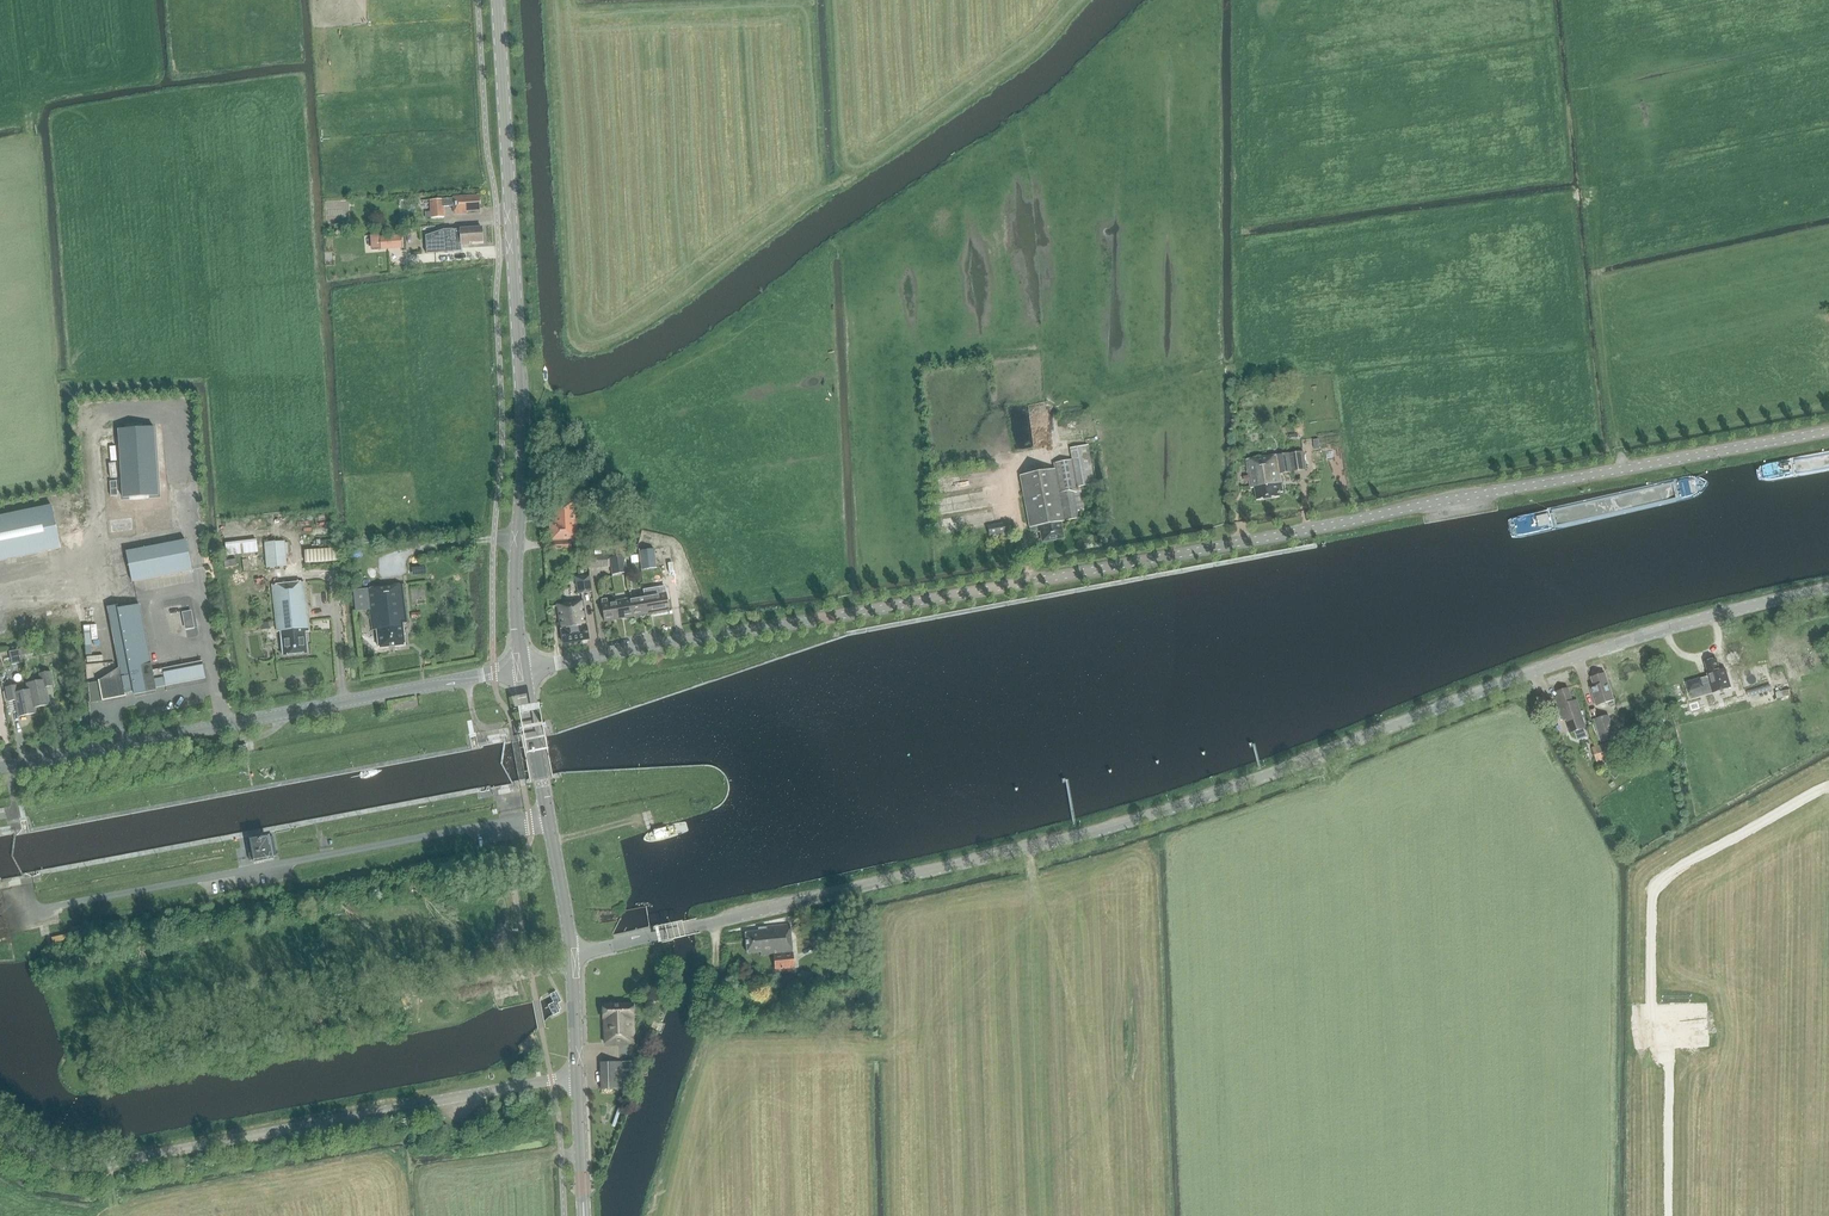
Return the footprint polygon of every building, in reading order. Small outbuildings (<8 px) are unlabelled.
[(453,198),(453,199),(429,200),(430,212),(425,212),(425,218),(444,217),(443,207),(454,206),(454,214),(466,213),(466,211),(479,210),(478,197),(453,198)] [(452,229),(444,230),(433,233),(434,251),(453,250),(453,243),(460,242),(460,245),(468,245),(470,243),(482,242),(481,227),(459,229),(452,230),(452,229)] [(380,247),(402,245),(401,232),(379,234),(380,247)] [(1102,426),(1085,427),(1085,441),(1103,440),(1102,426)] [(153,427),(117,429),(122,498),(157,495),(153,427)] [(1019,476),(1028,522),(1029,528),(1030,528),(1030,531),(1038,530),(1038,533),(1040,532),(1042,542),(1062,538),(1060,523),(1078,519),(1077,512),(1083,511),(1079,487),(1094,486),(1087,446),(1070,449),(1072,460),(1053,464),(1054,469),(1019,476)] [(1305,468),(1303,450),(1290,452),(1292,470),(1305,468)] [(1279,474),(1291,473),(1288,454),(1247,461),(1251,489),(1255,488),(1257,501),(1280,497),(1279,493),(1282,493),(1279,474)] [(548,523),(549,524),(550,540),(551,540),(552,550),(570,549),(570,539),(576,539),(574,501),(552,502),(553,523),(548,523)] [(58,549),(49,507),(0,517),(0,561),(58,549)] [(1248,534),(1247,521),(1237,521),(1237,534),(1248,534)] [(1006,522),(987,526),(988,535),(1008,532),(1006,522)] [(185,539),(126,551),(132,582),(191,570),(185,539)] [(256,539),(224,543),(226,555),(258,552),(256,539)] [(284,540),(263,542),(266,568),(287,566),(284,540)] [(588,568),(595,567),(594,554),(594,547),(587,548),(588,568)] [(656,568),(654,549),(638,551),(641,570),(656,568)] [(235,559),(223,561),(224,568),(236,565),(235,559)] [(426,566),(412,567),(413,576),(426,575),(426,566)] [(576,586),(577,593),(591,591),(588,575),(574,577),(575,586),(576,586)] [(304,628),(308,628),(304,583),(272,586),(276,632),(280,632),(282,655),(307,653),(304,628)] [(376,630),(378,648),(404,645),(402,624),(406,623),(402,584),(353,590),(356,611),(370,610),(372,630),(376,630)] [(408,588),(411,618),(422,617),(419,586),(408,588)] [(658,594),(644,596),(647,614),(668,610),(668,607),(667,600),(666,600),(659,601),(658,594)] [(629,599),(633,616),(647,614),(644,596),(629,599)] [(601,599),(602,603),(601,604),(604,621),(618,619),(615,601),(607,602),(606,598),(601,599)] [(618,619),(633,616),(629,599),(615,601),(618,619)] [(588,639),(582,600),(556,604),(559,625),(562,625),(562,629),(560,629),(562,643),(588,639)] [(163,670),(152,672),(151,663),(150,664),(139,604),(117,608),(116,605),(107,607),(119,667),(98,680),(102,700),(126,696),(125,692),(133,691),(134,694),(156,690),(155,686),(165,684),(166,686),(205,679),(201,662),(163,669),(163,670)] [(31,646),(20,649),(21,656),(33,653),(31,646)] [(1716,659),(1704,662),(1708,674),(1707,674),(1712,692),(1730,687),(1725,669),(1719,670),(1716,659)] [(27,685),(28,692),(29,692),(30,699),(32,699),(34,710),(35,710),(48,707),(45,690),(53,688),(50,674),(39,676),(41,683),(27,685)] [(1609,691),(1604,674),(1591,678),(1594,688),(1590,689),(1593,699),(1595,706),(1613,700),(1609,691)] [(29,692),(28,692),(18,694),(16,687),(5,689),(8,703),(16,702),(19,718),(36,715),(35,710),(34,710),(32,699),(30,699),(29,692)] [(1561,719),(1562,718),(1564,722),(1566,721),(1571,734),(1585,729),(1576,701),(1572,702),(1567,689),(1557,693),(1558,697),(1554,698),(1561,719)] [(1615,738),(1609,714),(1591,719),(1597,741),(1599,740),(1600,742),(1615,738)] [(1616,755),(1611,741),(1591,747),(1597,765),(1613,760),(1612,756),(1616,755)] [(271,832),(252,835),(257,861),(276,857),(271,832)] [(790,925),(766,927),(757,928),(758,932),(746,932),(747,954),(760,953),(760,956),(773,955),(774,970),(793,969),(790,925)] [(68,934),(54,937),(56,943),(70,939),(68,934)] [(553,1002),(547,1006),(548,1007),(552,1014),(552,1015),(552,1016),(559,1012),(556,1006),(558,1004),(557,1003),(560,1001),(556,991),(549,995),(550,996),(553,1002)] [(601,1011),(602,1012),(603,1019),(604,1043),(612,1043),(612,1045),(634,1045),(632,1003),(603,1004),(603,1006),(601,1007),(601,1011)] [(636,1089),(635,1061),(599,1062),(600,1090),(636,1089)] [(511,1123),(499,1125),(500,1132),(512,1130),(511,1123)] [(449,1139),(446,1125),(438,1126),(440,1141),(449,1139)]
